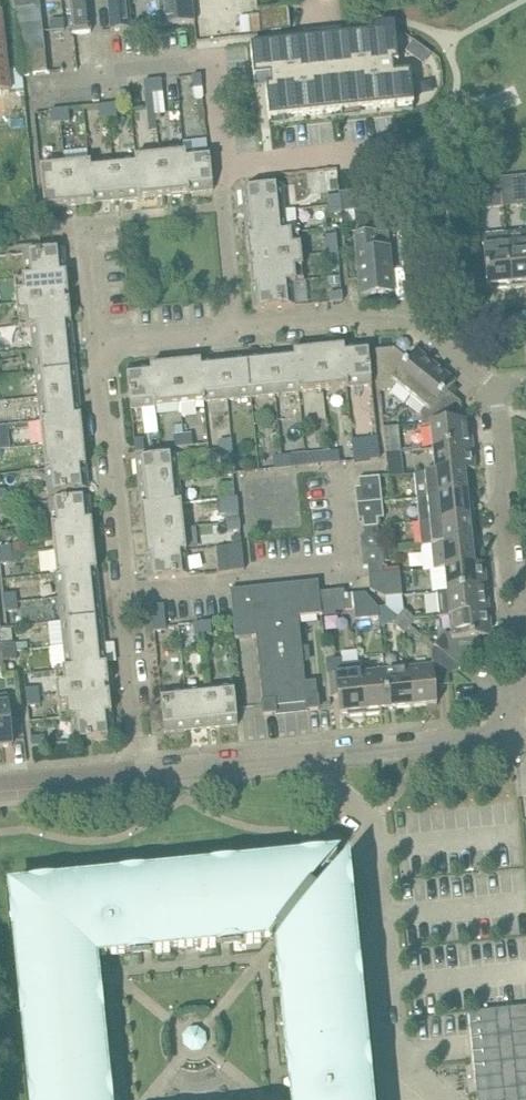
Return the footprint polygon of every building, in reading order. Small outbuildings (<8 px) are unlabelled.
[(70,12),(72,34),(91,32),(87,0),(69,0),(70,12)] [(111,30),(131,28),(128,0),(108,0),(111,30)] [(156,26),(194,22),(195,22),(192,0),(159,0),(161,18),(155,18),(156,26)] [(47,73),(45,51),(40,6),(15,8),(22,68),(23,76),(47,73)] [(259,9),(258,9),(261,31),(296,27),(294,6),(288,6),(259,9)] [(9,92),(9,91),(7,70),(0,9),(0,93),(9,92)] [(50,20),(50,31),(64,30),(63,19),(50,20)] [(395,31),(250,46),(253,78),(270,77),(271,86),(265,87),(269,119),(413,104),(410,72),(394,74),(393,64),(398,63),(395,31)] [(22,68),(7,70),(9,91),(24,90),(23,76),(22,68)] [(193,89),(202,88),(201,75),(192,76),(193,89)] [(152,80),(154,93),(162,92),(161,79),(152,80)] [(152,80),(144,81),(145,93),(154,93),(152,80)] [(107,105),(108,117),(117,116),(115,104),(107,105)] [(108,117),(107,105),(98,106),(99,118),(108,117)] [(68,109),(59,110),(60,122),(69,121),(68,109)] [(60,122),(59,110),(50,111),(51,123),(60,122)] [(185,153),(189,193),(213,190),(209,150),(185,153)] [(189,193),(185,153),(160,155),(165,195),(189,193)] [(165,195),(160,155),(136,158),(140,198),(165,195)] [(136,158),(112,160),(116,200),(140,198),(136,158)] [(116,200),(112,160),(88,162),(92,203),(116,200)] [(92,203),(88,162),(64,165),(68,205),(92,203)] [(68,205),(64,165),(40,167),(44,208),(68,205)] [(501,178),(503,192),(525,190),(525,185),(525,176),(501,178)] [(503,192),(501,178),(476,180),(477,195),(503,192)] [(244,213),(284,209),(282,185),(242,189),(244,213)] [(328,205),(341,203),(340,194),(327,196),(328,205)] [(341,203),(328,205),(329,214),(342,212),(341,203)] [(284,209),(244,213),(247,237),(287,233),(287,231),(284,209)] [(291,230),(287,231),(287,233),(247,237),(249,259),(257,258),(258,260),(302,256),(300,244),(292,244),(291,230)] [(507,233),(513,288),(525,287),(525,231),(507,233)] [(325,252),(338,251),(336,233),(323,235),(325,252)] [(513,288),(507,233),(482,235),(487,286),(494,286),(495,290),(513,288)] [(391,291),(389,269),(388,249),(374,250),(373,234),(356,236),(361,294),(391,291)] [(21,278),(66,273),(63,249),(22,253),(25,275),(21,276),(21,278)] [(340,268),(338,251),(325,252),(327,269),(340,268)] [(302,256),(258,260),(258,263),(250,264),(252,285),(292,281),(296,281),(294,267),(303,266),(302,256)] [(66,273),(21,278),(22,289),(15,290),(16,303),(60,298),(60,296),(68,295),(66,273)] [(295,305),(292,281),(252,285),(254,310),(295,305)] [(329,293),(330,302),(342,301),(341,292),(329,293)] [(60,300),(60,298),(16,303),(17,312),(24,312),(25,326),(71,321),(68,299),(60,300)] [(71,321),(25,326),(26,327),(30,326),(33,350),(73,345),(71,321)] [(344,347),(348,387),(371,384),(367,344),(344,347)] [(76,369),(73,345),(33,350),(35,374),(76,369)] [(344,347),(319,349),(323,389),(348,387),(344,347)] [(323,389),(319,349),(295,352),(299,392),(323,389)] [(410,397),(436,365),(416,350),(406,362),(400,357),(402,355),(395,349),(376,351),(380,392),(391,390),(396,385),(410,397)] [(299,392),(295,352),(271,354),(275,394),(299,392)] [(275,394),(271,354),(247,356),(251,397),(275,394)] [(251,397),(247,356),(223,359),(227,399),(251,397)] [(223,359),(199,361),(203,402),(227,399),(223,359)] [(203,402),(199,361),(175,364),(179,404),(203,402)] [(179,404),(175,364),(151,366),(155,406),(179,404)] [(455,381),(436,365),(410,397),(425,409),(421,414),(422,426),(430,425),(430,424),(462,420),(460,403),(453,397),(450,401),(444,395),(455,381)] [(155,406),(151,366),(127,369),(131,409),(155,406)] [(78,394),(76,369),(35,374),(38,398),(78,394)] [(78,394),(38,398),(40,422),(81,418),(78,394)] [(81,418),(40,422),(43,446),(83,442),(81,418)] [(470,420),(462,420),(430,424),(430,425),(432,448),(472,444),(470,420)] [(227,427),(217,427),(219,441),(219,448),(232,447),(231,440),(229,440),(227,427)] [(183,434),(184,446),(193,445),(192,433),(183,434)] [(184,446),(183,434),(174,434),(175,447),(184,446)] [(379,458),(376,436),(351,440),(354,461),(379,458)] [(144,451),(143,439),(134,439),(135,452),(144,451)] [(83,442),(43,446),(45,470),(86,466),(83,442)] [(386,453),(400,451),(399,443),(385,444),(386,453)] [(475,469),(472,444),(432,448),(435,472),(464,469),(465,470),(475,469)] [(234,474),(234,473),(232,447),(219,448),(222,475),(234,474)] [(338,450),(329,451),(331,463),(339,462),(338,450)] [(331,463),(329,451),(321,452),(322,464),(331,463)] [(403,474),(400,451),(386,453),(388,476),(403,474)] [(138,482),(179,478),(176,454),(136,458),(138,482)] [(290,455),(282,456),(283,468),(292,467),(290,455)] [(283,468),(282,456),(273,457),(274,469),(283,468)] [(86,466),(45,470),(18,473),(19,485),(46,482),(48,494),(88,489),(86,466)] [(435,472),(424,473),(427,497),(467,493),(465,470),(464,469),(435,472)] [(356,504),(382,502),(379,477),(358,479),(359,488),(355,488),(356,504)] [(181,502),(179,478),(138,482),(141,507),(181,502)] [(233,480),(217,482),(219,496),(234,495),(233,480)] [(467,493),(427,497),(429,521),(473,517),(472,499),(468,500),(467,493)] [(51,525),(91,521),(89,497),(48,501),(51,525)] [(181,502),(141,507),(143,531),(184,526),(181,502)] [(382,502),(356,504),(358,520),(363,519),(363,527),(378,526),(378,518),(383,517),(382,502)] [(227,522),(239,521),(238,512),(226,513),(227,522)] [(473,517),(429,521),(432,545),(472,541),(471,534),(475,534),(473,517)] [(91,521),(51,525),(53,549),(94,545),(91,521)] [(239,521),(227,522),(228,531),(240,530),(239,521)] [(184,526),(143,531),(146,555),(186,551),(184,526)] [(378,526),(363,527),(364,536),(379,534),(378,526)] [(472,541),(432,545),(434,570),(445,569),(445,568),(474,565),(474,564),(472,541)] [(13,544),(13,553),(30,552),(29,545),(25,545),(25,543),(13,544)] [(10,553),(9,544),(0,545),(0,554),(10,553)] [(96,569),(94,545),(53,549),(56,573),(96,569)] [(380,550),(362,552),(363,567),(368,567),(368,576),(400,572),(400,571),(383,573),(380,550)] [(186,551),(146,555),(148,580),(189,575),(186,551)] [(10,553),(0,554),(0,563),(11,562),(10,553)] [(224,563),(225,572),(244,570),(243,561),(224,563)] [(484,563),(474,564),(474,565),(445,568),(445,569),(447,592),(487,588),(484,563)] [(99,593),(96,569),(56,573),(58,597),(99,593)] [(400,572),(368,576),(370,590),(384,597),(402,595),(400,572)] [(321,615),(321,614),(319,593),(318,581),(230,591),(235,639),(256,636),(264,714),(275,713),(274,703),(283,702),(284,706),(306,703),(307,710),(318,709),(316,682),(305,683),(303,661),(308,660),(307,649),(302,649),(299,617),(321,615)] [(487,588),(447,592),(437,592),(440,617),(449,616),(489,611),(487,588)] [(344,590),(319,593),(321,614),(332,613),(332,610),(346,609),(354,608),(352,595),(344,596),(344,590)] [(2,602),(15,601),(14,592),(1,593),(2,602)] [(101,617),(99,593),(58,597),(61,622),(101,617)] [(352,595),(354,608),(355,620),(379,618),(378,607),(365,594),(352,595)] [(16,610),(15,601),(2,602),(3,611),(16,610)] [(151,605),(152,614),(164,613),(163,604),(151,605)] [(404,609),(399,616),(410,625),(415,619),(404,609)] [(489,611),(449,616),(452,640),(492,636),(489,611)] [(152,614),(153,620),(153,623),(165,622),(164,613),(152,614)] [(410,625),(399,616),(393,623),(404,632),(410,625)] [(104,641),(101,617),(61,622),(63,646),(104,641)] [(153,623),(154,632),(166,630),(165,622),(153,623)] [(210,622),(202,623),(203,635),(212,634),(210,622)] [(203,635),(202,623),(193,624),(194,636),(203,635)] [(7,651),(23,649),(22,640),(6,642),(7,651)] [(104,641),(63,646),(66,667),(61,668),(61,670),(106,666),(104,641)] [(23,649),(7,651),(8,660),(24,658),(23,649)] [(459,665),(449,657),(444,664),(453,672),(459,665)] [(364,716),(360,671),(359,663),(342,665),(341,659),(326,661),(329,698),(337,697),(339,714),(347,713),(347,717),(364,716)] [(432,663),(407,666),(411,707),(437,704),(432,663)] [(106,666),(61,670),(62,682),(55,682),(57,695),(100,691),(100,687),(108,686),(106,666)] [(411,707),(407,666),(384,668),(388,709),(411,707)] [(384,668),(360,671),(364,716),(382,714),(381,710),(388,709),(384,668)] [(233,684),(208,687),(212,727),(238,725),(233,684)] [(27,697),(39,696),(38,687),(26,688),(27,697)] [(208,687),(197,688),(184,689),(188,730),(212,727),(208,687)] [(188,730),(184,689),(160,692),(164,732),(188,730)] [(100,692),(100,691),(57,695),(59,719),(71,718),(111,714),(109,691),(100,692)] [(40,705),(39,696),(27,697),(28,706),(40,705)] [(12,745),(8,705),(0,706),(0,747),(12,745)] [(114,737),(111,714),(71,718),(74,742),(114,737)] [(31,737),(32,746),(44,745),(43,736),(31,737)] [(349,909),(345,865),(345,864),(328,885),(319,878),(330,865),(336,858),(11,890),(33,1099),(108,1099),(94,965),(89,961),(96,952),(101,956),(270,939),(276,932),(284,939),(278,946),(294,1099),(368,1099),(349,909)] [(480,1099),(525,1099),(525,1007),(471,1013),(480,1099)] [(199,1029),(190,1030),(185,1037),(186,1045),(192,1050),(201,1049),(206,1043),(206,1034),(199,1029)]
